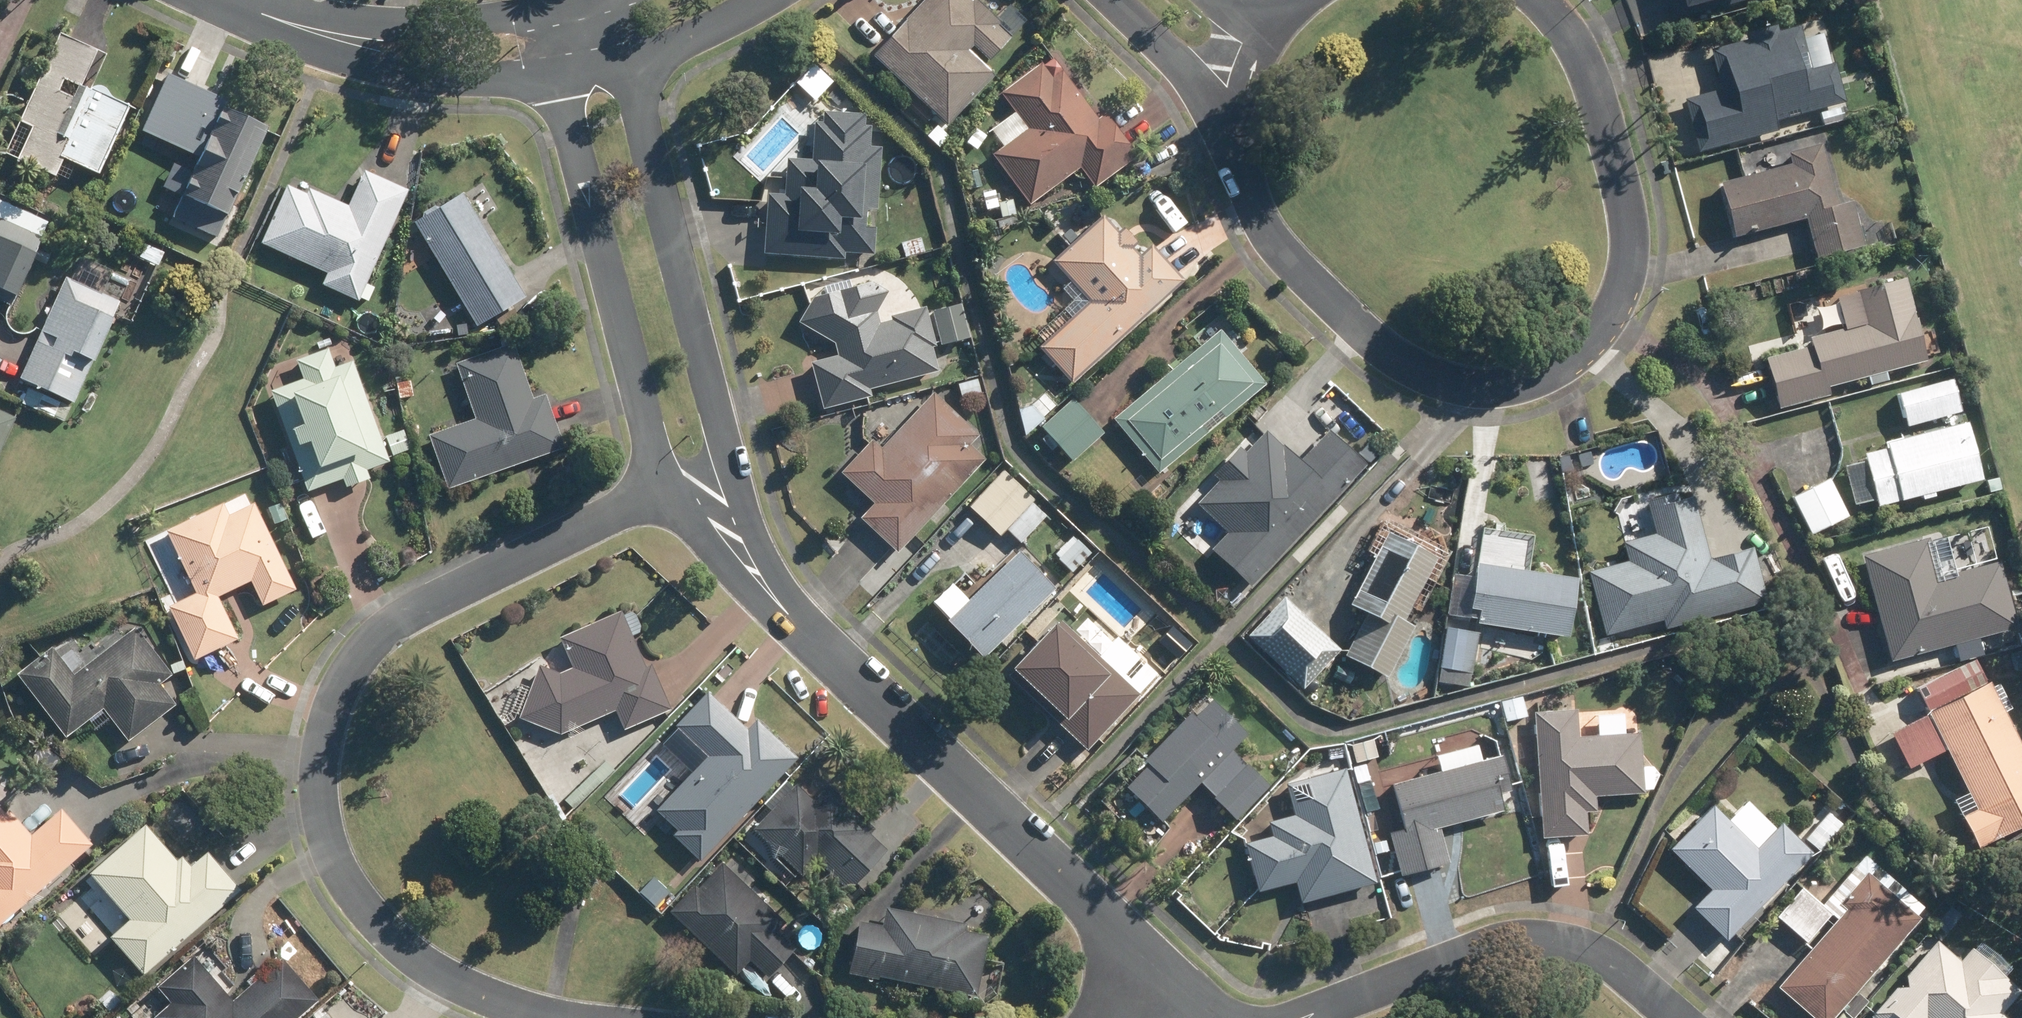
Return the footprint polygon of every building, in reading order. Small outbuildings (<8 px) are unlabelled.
[(872,55),(947,124),(993,73),(968,49),(973,44),(990,60),(1011,37),(998,25),(1001,20),(979,0),(974,0),(973,1),(971,0),(923,0),(872,55)] [(1675,20),(1690,16),(1687,4),(1703,0),(1670,0),(1675,20)] [(1798,25),(1778,30),(1776,24),(1744,32),(1747,39),(1711,49),(1721,89),(1695,96),(1709,148),(1777,131),(1774,119),(1843,100),(1833,62),(1812,67),(1809,68),(1798,25)] [(93,49),(56,31),(22,106),(35,112),(13,158),(50,175),(51,174),(59,156),(88,170),(92,172),(123,104),(85,86),(78,83),(93,49)] [(1042,62),(1001,91),(1028,128),(992,153),(1029,204),(1080,168),(1094,187),(1137,156),(1106,113),(1098,118),(1055,59),(1045,66),(1042,62)] [(181,199),(172,219),(217,240),(269,127),(224,106),(228,97),(170,71),(143,130),(201,156),(193,174),(172,165),(161,190),(181,199)] [(1843,120),(1840,107),(1819,112),(1822,125),(1843,120)] [(869,125),(861,124),(862,113),(821,110),(820,122),(812,121),(810,160),(785,159),(783,193),(766,192),(762,254),(844,258),(844,252),(870,253),(873,209),(876,209),(879,147),(867,146),(869,125)] [(1736,237),(1804,219),(1814,256),(1864,243),(1852,199),(1836,203),(1821,144),(1788,152),(1792,165),(1722,183),(1736,237)] [(324,273),(319,285),(355,301),(405,188),(363,170),(345,211),(304,193),(284,184),(258,243),(324,273)] [(525,296),(462,192),(413,222),(476,326),(525,296)] [(1015,212),(1013,200),(998,203),(1000,215),(1015,212)] [(1066,291),(1080,307),(1039,345),(1072,382),(1184,280),(1150,243),(1139,254),(1133,248),(1138,243),(1124,227),(1119,231),(1103,214),(1054,259),(1075,283),(1066,291)] [(10,306),(44,235),(0,215),(0,301),(10,306)] [(922,242),(903,247),(905,255),(924,251),(922,242)] [(144,244),(139,256),(147,260),(157,265),(163,252),(144,244)] [(132,253),(126,265),(141,272),(147,260),(139,256),(132,253)] [(64,277),(19,378),(73,402),(118,301),(64,277)] [(1881,379),(1879,372),(1926,361),(1904,277),(1854,291),(1862,323),(1808,337),(1809,345),(1763,356),(1775,408),(1829,395),(1826,386),(1865,375),(1867,383),(1881,379)] [(836,355),(811,361),(823,408),(871,395),(869,389),(938,371),(932,345),(936,345),(926,305),(889,314),(890,319),(879,322),(876,311),(888,291),(871,281),(813,296),(798,322),(833,342),(836,355)] [(969,337),(960,303),(932,311),(941,345),(969,337)] [(1220,329),(1112,418),(1158,472),(1265,384),(1220,329)] [(513,342),(455,362),(474,419),(427,435),(446,489),(564,447),(545,393),(532,398),(513,342)] [(381,437),(352,360),(335,367),(328,347),(296,359),(303,377),(269,390),(307,492),(342,479),(345,486),(369,477),(366,469),(389,461),(387,457),(408,449),(400,430),(381,437)] [(1952,378),(1898,393),(1907,425),(1961,410),(1952,378)] [(410,380),(396,383),(398,398),(413,396),(410,380)] [(977,380),(957,386),(961,399),(981,393),(977,380)] [(871,438),(841,471),(873,503),(860,517),(897,552),(984,459),(969,445),(979,434),(933,392),(881,447),(871,438)] [(1042,392),(1018,415),(1026,434),(1055,406),(1042,392)] [(1073,398),(1042,425),(1073,460),(1104,432),(1073,398)] [(15,417),(0,410),(0,450),(15,417)] [(1242,487),(1227,502),(1236,511),(1223,524),(1247,548),(1253,541),(1269,556),(1329,495),(1325,492),(1340,478),(1336,474),(1356,454),(1312,411),(1271,452),(1244,426),(1212,458),(1242,487)] [(1887,448),(1863,454),(1865,461),(1875,500),(1876,505),(1981,479),(1967,422),(1885,442),(1887,448)] [(969,506),(999,535),(1006,528),(1020,542),(1049,513),(1005,470),(969,506)] [(1638,473),(1571,491),(1585,543),(1652,526),(1638,473)] [(1830,478),(1792,497),(1812,535),(1849,516),(1830,478)] [(267,506),(274,523),(285,518),(278,501),(267,506)] [(192,593),(164,606),(191,661),(235,640),(214,597),(247,581),(258,605),(291,589),(251,504),(225,516),(218,503),(161,530),(192,593)] [(1367,613),(1346,655),(1388,677),(1415,625),(1405,620),(1427,578),(1434,581),(1449,552),(1384,518),(1368,550),(1375,554),(1350,604),(1367,613)] [(1629,569),(1643,624),(1757,595),(1743,539),(1728,542),(1727,535),(1722,536),(1720,528),(1707,531),(1709,540),(1704,541),(1706,548),(1629,569)] [(1072,551),(1084,562),(1095,550),(1083,540),(1072,551)] [(1927,540),(1865,556),(1893,660),(2017,626),(2000,563),(1938,580),(1927,540)] [(1477,618),(1476,624),(1569,637),(1578,576),(1511,566),(1513,552),(1485,548),(1482,563),(1476,562),(1474,577),(1453,574),(1447,614),(1477,618)] [(1019,550),(947,619),(983,657),(1055,588),(1019,550)] [(1341,649),(1285,595),(1246,635),(1302,689),(1341,649)] [(557,736),(613,711),(621,728),(666,708),(647,665),(641,667),(617,610),(556,638),(569,668),(556,674),(535,666),(515,720),(557,736)] [(1009,675),(1087,749),(1159,673),(1118,635),(1099,656),(1061,621),(1056,626),(1054,623),(1012,668),(1014,670),(1009,675)] [(1448,627),(1438,681),(1469,686),(1479,633),(1448,627)] [(47,647),(11,674),(59,738),(98,709),(122,741),(170,704),(155,684),(166,675),(130,628),(68,675),(47,647)] [(1178,644),(1188,653),(1199,642),(1189,633),(1178,644)] [(1567,661),(1562,645),(1550,648),(1554,664),(1567,661)] [(2014,655),(2018,672),(2021,671),(2021,652),(2014,655)] [(1918,688),(1930,711),(1988,680),(1976,657),(1918,688)] [(180,661),(170,665),(176,685),(187,682),(180,661)] [(1978,808),(1964,815),(1980,848),(2021,827),(2021,745),(1990,682),(1930,713),(1978,808)] [(704,756),(652,811),(673,831),(669,835),(698,861),(796,757),(754,718),(744,728),(704,691),(671,726),(704,756)] [(1523,696),(1502,702),(1507,722),(1528,717),(1523,696)] [(1122,779),(1162,820),(1200,782),(1215,797),(1213,799),(1235,821),(1269,786),(1232,749),(1247,734),(1212,699),(1195,716),(1190,712),(1122,779)] [(1575,710),(1533,712),(1541,836),(1585,833),(1583,796),(1642,791),(1638,733),(1579,737),(1576,737),(1575,710)] [(1441,771),(1390,786),(1403,829),(1386,834),(1398,877),(1448,863),(1438,829),(1503,811),(1499,794),(1510,791),(1500,754),(1441,771)] [(1285,784),(1293,816),(1268,823),(1271,836),(1244,843),(1257,891),(1295,881),(1301,904),(1377,883),(1346,768),(1285,784)] [(886,851),(869,835),(874,829),(826,785),(812,800),(796,785),(754,829),(802,874),(816,859),(849,889),(886,851)] [(1669,851),(1708,890),(1691,908),(1725,942),(1811,853),(1780,824),(1756,848),(1712,806),(1669,851)] [(87,845),(57,810),(42,823),(20,842),(0,819),(0,921),(87,845)] [(127,920),(108,937),(140,974),(235,890),(204,854),(183,872),(141,827),(87,874),(127,920)] [(1380,836),(1369,839),(1372,851),(1383,848),(1380,836)] [(669,912),(736,974),(750,959),(768,976),(794,948),(777,932),(786,922),(722,862),(697,888),(694,885),(669,912)] [(1778,987),(1814,1017),(1834,1017),(1920,921),(1865,872),(1836,905),(1845,911),(1813,948),(1778,987)] [(651,878),(639,892),(656,907),(669,892),(651,878)] [(1800,890),(1777,916),(1805,941),(1829,915),(1800,890)] [(857,923),(847,977),(878,982),(879,978),(973,997),(985,936),(963,932),(963,925),(884,909),(881,925),(880,928),(857,923)] [(822,939),(829,932),(820,922),(812,930),(822,939)] [(1869,1017),(1871,1017),(2006,1017),(2001,1013),(2020,990),(1970,947),(1958,962),(1935,941),(1905,975),(1906,987),(1894,988),(1869,1017)] [(154,987),(168,1003),(152,1017),(294,1017),(313,1001),(278,961),(230,1003),(209,978),(190,956),(154,987)]
